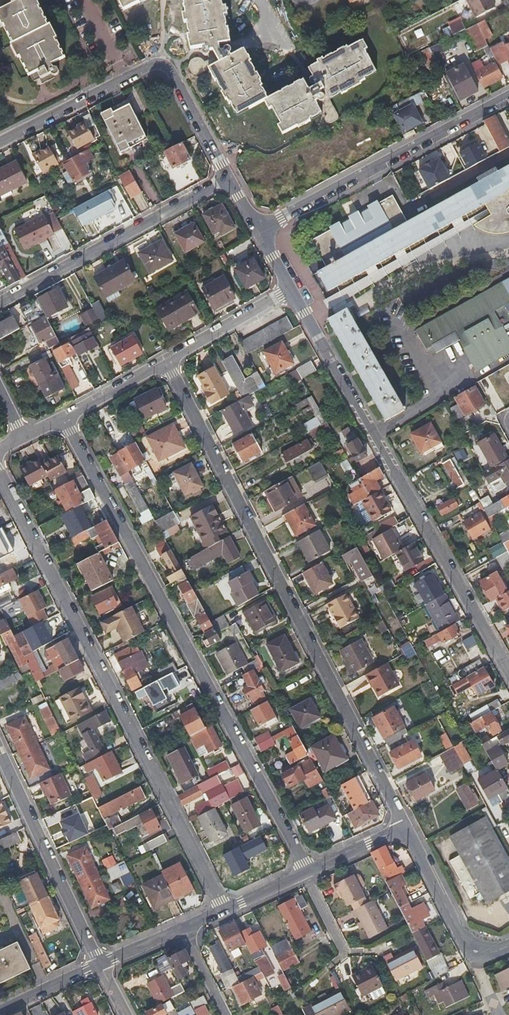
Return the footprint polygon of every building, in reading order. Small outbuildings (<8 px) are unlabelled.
[(12,45),(19,58),(21,61),(19,62),(22,67),(24,66),(25,70),(24,71),(25,74),(27,73),(31,80),(35,81),(40,79),(43,84),(55,78),(54,77),(58,75),(59,67),(55,58),(66,53),(64,50),(63,50),(60,47),(62,46),(59,40),(58,41),(56,37),(50,25),(48,22),(50,21),(48,17),(47,18),(45,15),(46,14),(44,10),(43,11),(41,8),(39,9),(34,0),(0,0),(0,13),(1,12),(7,25),(3,26),(5,30),(3,31),(6,36),(8,35),(9,38),(8,40),(9,43),(11,42),(12,45)] [(120,1),(125,9),(140,1),(142,5),(150,0),(123,0),(120,1)] [(237,115),(264,102),(263,100),(266,99),(260,87),(262,85),(244,49),(231,55),(230,54),(230,49),(227,47),(224,45),(224,43),(230,42),(226,17),(228,16),(226,6),(223,7),(222,0),(183,0),(185,12),(182,13),(183,21),(185,21),(190,47),(204,44),(204,46),(203,47),(203,50),(204,53),(206,55),(208,55),(210,58),(208,60),(206,57),(202,55),(198,55),(194,56),(190,59),(188,64),(189,69),(191,74),(196,76),(202,77),(206,75),(209,71),(224,99),(228,98),(237,115)] [(475,17),(493,8),(489,0),(467,0),(475,17)] [(449,28),(453,36),(466,29),(462,22),(449,28)] [(490,50),(495,47),(481,22),(477,24),(487,45),(490,50)] [(50,25),(56,37),(59,36),(53,24),(50,25)] [(466,29),(477,50),(487,45),(477,24),(466,29)] [(276,126),(281,135),(295,127),(297,129),(309,123),(308,120),(319,114),(314,103),(316,101),(319,103),(323,103),(329,100),(360,84),(358,81),(375,71),(364,49),(367,47),(363,39),(348,48),(346,45),(317,60),(318,62),(307,67),(311,76),(308,77),(308,81),(304,83),(303,80),(280,92),(266,99),(263,100),(264,102),(268,110),(270,108),(279,125),(276,126)] [(499,67),(508,62),(508,44),(505,46),(503,43),(495,47),(490,50),(492,54),(493,56),(499,67)] [(19,58),(12,45),(9,46),(16,59),(19,58)] [(427,66),(438,60),(436,55),(444,51),(441,46),(432,50),(431,49),(421,54),(427,66)] [(475,72),(483,88),(502,78),(494,62),(475,72)] [(477,91),(465,68),(448,77),(460,100),(477,91)] [(424,91),(418,94),(427,111),(432,108),(424,91)] [(388,109),(392,117),(395,116),(403,130),(419,122),(412,108),(410,97),(388,109)] [(147,139),(127,100),(101,114),(121,152),(147,139)] [(325,122),(328,124),(332,124),(335,122),(337,120),(337,115),(335,110),(329,100),(323,103),(324,105),(324,107),(324,110),(325,111),(323,115),(323,119),(325,122)] [(481,118),(485,125),(499,152),(508,146),(491,112),(484,116),(481,118)] [(95,138),(86,121),(77,126),(78,128),(69,133),(77,148),(95,138)] [(181,143),(173,147),(164,151),(173,168),(189,159),(181,143)] [(459,153),(468,169),(486,159),(477,143),(459,153)] [(33,155),(43,174),(60,165),(50,148),(42,152),(41,150),(33,155)] [(88,149),(69,160),(63,163),(73,182),(91,172),(86,163),(94,159),(88,149)] [(418,171),(429,190),(437,186),(449,179),(439,160),(431,164),(431,163),(425,166),(426,167),(418,171)] [(16,162),(0,170),(0,195),(2,200),(13,194),(11,191),(27,182),(16,162)] [(407,223),(392,197),(311,241),(326,268),(318,273),(328,291),(483,204),(491,217),(476,225),(478,227),(483,229),(487,230),(492,231),(498,231),(504,230),(508,229),(508,191),(508,190),(508,166),(407,223)] [(129,170),(118,176),(123,185),(131,199),(142,192),(129,170)] [(73,209),(75,212),(108,194),(106,191),(73,209)] [(108,194),(75,212),(83,225),(115,208),(108,194)] [(231,222),(221,205),(204,215),(214,234),(219,231),(222,235),(234,228),(232,223),(231,222)] [(486,210),(323,301),(328,308),(476,225),(491,217),(486,210)] [(24,249),(39,242),(47,238),(54,234),(44,216),(15,231),(24,249)] [(203,241),(193,224),(176,234),(185,251),(203,241)] [(11,285),(26,277),(20,267),(14,270),(5,253),(11,250),(5,237),(0,239),(0,269),(2,268),(11,285)] [(151,272),(173,260),(162,240),(140,253),(151,272)] [(235,269),(246,288),(263,279),(253,260),(235,269)] [(94,277),(106,298),(136,281),(124,261),(94,277)] [(202,288),(214,309),(234,298),(222,277),(202,288)] [(414,331),(425,350),(454,334),(476,373),(508,354),(508,314),(504,306),(508,303),(508,278),(414,331)] [(38,299),(48,317),(67,306),(58,288),(38,299)] [(156,309),(164,322),(173,317),(177,325),(198,313),(186,292),(156,309)] [(43,312),(37,300),(22,308),(28,320),(43,312)] [(98,301),(91,304),(93,308),(100,321),(107,318),(98,301)] [(385,421),(404,411),(347,310),(346,310),(343,305),(341,305),(338,304),(337,306),(336,310),(338,314),(327,320),(385,421)] [(100,321),(93,308),(81,315),(87,329),(89,328),(100,323),(100,321)] [(18,329),(12,317),(0,324),(0,339),(18,329)] [(173,317),(164,322),(168,330),(177,325),(173,317)] [(287,317),(241,342),(247,354),(293,329),(287,317)] [(49,348),(51,347),(59,343),(52,330),(46,318),(33,325),(41,343),(45,341),(49,348)] [(59,343),(64,341),(68,339),(71,337),(65,324),(52,330),(59,343)] [(97,343),(89,328),(87,329),(71,337),(68,339),(71,343),(76,353),(97,343)] [(110,349),(120,366),(142,353),(132,336),(110,349)] [(59,362),(76,353),(71,343),(66,346),(64,341),(59,343),(51,347),(59,362)] [(293,364),(281,343),(264,352),(276,373),(293,364)] [(41,352),(27,360),(38,383),(39,383),(47,397),(65,387),(58,374),(59,373),(54,363),(50,364),(47,358),(45,359),(41,352)] [(236,386),(235,386),(238,391),(242,399),(248,396),(265,386),(259,374),(244,382),(230,356),(223,361),(236,386)] [(302,379),(316,371),(311,362),(296,369),(302,379)] [(484,394),(508,380),(508,364),(477,382),(484,394)] [(68,365),(62,368),(74,393),(81,390),(68,365)] [(228,393),(214,367),(198,376),(207,392),(205,393),(211,403),(228,393)] [(484,405),(473,387),(455,398),(459,405),(450,409),(456,420),(484,405)] [(135,400),(135,401),(139,409),(145,419),(165,408),(156,389),(135,400)] [(242,399),(238,391),(234,393),(239,401),(242,399)] [(239,401),(222,410),(234,433),(250,425),(243,411),(253,406),(248,396),(242,399),(239,401)] [(311,396),(306,399),(316,417),(304,424),(307,430),(304,432),(305,434),(327,422),(311,396)] [(139,409),(135,401),(129,404),(134,412),(139,409)] [(440,443),(429,424),(409,435),(421,454),(440,443)] [(144,431),(140,425),(131,431),(134,436),(144,431)] [(159,461),(184,448),(173,425),(147,438),(159,461)] [(351,434),(348,428),(341,432),(344,438),(351,434)] [(261,452),(252,434),(232,445),(241,462),(261,452)] [(494,466),(508,458),(494,435),(480,444),(493,467),(494,466)] [(312,449),(307,440),(281,454),(286,463),(294,459),(297,463),(302,460),(299,456),(312,449)] [(348,459),(351,465),(366,457),(357,440),(348,446),(353,456),(348,459)] [(146,461),(136,443),(118,452),(129,470),(146,461)] [(132,479),(115,449),(108,453),(125,483),(132,479)] [(461,461),(468,458),(464,449),(456,453),(461,461)] [(48,476),(50,481),(68,471),(59,456),(42,465),(48,476)] [(463,485),(449,460),(442,464),(456,489),(463,485)] [(483,472),(483,473),(489,484),(501,477),(508,489),(508,488),(508,460),(495,467),(494,466),(493,467),(483,472)] [(48,476),(42,465),(40,461),(33,465),(29,467),(27,464),(20,468),(30,485),(48,476)] [(320,461),(306,468),(313,482),(328,475),(320,461)] [(203,486),(191,464),(168,476),(172,485),(179,482),(186,495),(203,486)] [(63,479),(66,484),(83,475),(78,466),(71,470),(73,473),(63,479)] [(163,492),(154,476),(148,466),(145,468),(159,494),(163,492)] [(380,491),(381,491),(376,482),(384,477),(379,467),(359,479),(363,487),(348,496),(353,506),(362,501),(380,491)] [(66,484),(56,489),(68,512),(80,505),(95,498),(83,475),(66,484)] [(290,477),(265,491),(277,511),(297,500),(297,499),(301,496),(296,489),(292,491),(290,490),(295,486),(290,477)] [(477,502),(469,487),(465,490),(473,504),(477,502)] [(140,518),(143,524),(154,519),(137,488),(131,491),(143,516),(140,518)] [(390,511),(380,491),(362,501),(373,521),(390,511)] [(497,503),(493,496),(480,503),(484,511),(488,518),(497,513),(503,509),(505,509),(508,506),(508,496),(497,503)] [(442,515),(460,505),(456,497),(437,507),(442,515)] [(95,498),(80,505),(85,515),(100,507),(95,498)] [(479,502),(458,514),(473,539),(488,530),(479,514),(484,511),(480,503),(479,502)] [(304,504),(285,515),(296,536),(315,524),(304,504)] [(207,549),(220,541),(216,535),(225,531),(213,506),(191,517),(207,549)] [(107,520),(102,511),(98,513),(101,518),(84,526),(83,524),(70,530),(73,537),(107,520)] [(173,511),(155,520),(161,532),(179,522),(174,513),(173,511)] [(488,518),(491,523),(500,518),(497,513),(488,518)] [(380,534),(398,524),(394,517),(376,527),(380,534)] [(73,537),(70,538),(74,545),(102,530),(104,532),(98,534),(103,543),(95,547),(98,552),(119,542),(107,520),(73,537)] [(319,530),(299,540),(307,553),(304,554),(310,563),(330,550),(319,530)] [(395,553),(401,550),(390,530),(372,541),(383,560),(395,553)] [(498,536),(502,543),(508,539),(508,530),(498,536)] [(63,531),(50,539),(54,546),(67,538),(63,531)] [(240,557),(229,536),(220,541),(207,549),(187,560),(192,569),(223,552),(229,563),(240,557)] [(167,575),(171,583),(176,580),(185,575),(179,564),(164,538),(156,543),(158,548),(156,549),(161,557),(163,556),(170,570),(171,572),(167,575)] [(422,561),(413,543),(401,550),(395,553),(405,570),(413,566),(415,568),(419,566),(418,563),(422,561)] [(341,556),(342,558),(358,550),(356,547),(341,556)] [(507,551),(495,558),(498,563),(503,561),(508,571),(508,555),(507,551)] [(113,581),(98,552),(78,563),(93,591),(113,581)] [(369,577),(359,561),(356,554),(348,558),(353,566),(350,568),(352,571),(355,570),(361,581),(367,578),(369,577)] [(379,587),(363,559),(359,561),(369,577),(367,578),(374,590),(375,589),(379,587)] [(320,563),(303,572),(313,594),(331,584),(320,563)] [(12,568),(0,575),(0,586),(17,578),(12,568)] [(238,606),(262,593),(249,570),(229,581),(235,592),(231,593),(238,606)] [(499,596),(506,592),(495,573),(480,581),(491,601),(496,598),(499,596)] [(425,605),(444,595),(432,574),(414,584),(425,605)] [(186,603),(194,618),(196,617),(205,612),(194,593),(185,575),(176,580),(179,585),(188,602),(186,603)] [(393,587),(404,581),(401,575),(390,581),(393,587)] [(227,602),(236,598),(225,576),(215,581),(227,602)] [(177,586),(186,603),(188,602),(179,585),(177,586)] [(37,590),(19,599),(28,616),(42,609),(46,607),(37,590)] [(116,605),(108,590),(92,597),(100,613),(116,605)] [(506,592),(499,596),(496,598),(504,612),(508,609),(508,591),(506,592)] [(383,596),(382,593),(381,592),(378,594),(373,596),(375,600),(383,596)] [(326,604),(331,613),(340,629),(358,618),(345,594),(326,604)] [(441,632),(459,621),(444,594),(444,595),(425,605),(441,632)] [(255,633),(276,620),(265,599),(243,611),(255,633)] [(143,632),(131,606),(112,616),(126,641),(143,632)] [(42,609),(28,616),(33,626),(42,622),(47,619),(42,609)] [(196,617),(205,633),(214,629),(210,621),(205,612),(196,617)] [(214,629),(216,633),(229,626),(222,614),(210,621),(214,629)] [(48,621),(51,627),(60,622),(57,616),(48,621)] [(0,622),(0,632),(6,645),(8,644),(15,658),(16,658),(20,666),(27,663),(23,655),(13,636),(9,627),(5,619),(0,622)] [(382,620),(375,624),(381,635),(388,631),(382,620)] [(461,624),(459,621),(441,632),(423,641),(429,651),(432,649),(430,646),(442,640),(444,643),(460,634),(456,628),(461,624)] [(35,649),(39,647),(34,637),(46,631),(42,622),(33,626),(13,636),(23,655),(31,651),(35,649)] [(235,623),(229,626),(233,636),(240,632),(235,623)] [(58,638),(64,635),(60,629),(55,632),(58,638)] [(203,641),(207,647),(220,640),(216,633),(214,629),(205,633),(208,638),(203,641)] [(298,663),(285,636),(266,645),(280,672),(298,663)] [(466,650),(478,647),(474,636),(463,639),(466,650)] [(59,670),(78,660),(68,639),(46,650),(44,654),(47,662),(51,660),(53,664),(48,666),(49,669),(52,674),(59,670)] [(373,662),(361,640),(341,650),(353,673),(373,662)] [(402,655),(402,657),(413,650),(412,648),(409,641),(398,648),(402,655)] [(243,666),(247,672),(259,666),(255,660),(247,664),(236,643),(216,653),(228,674),(243,666)] [(135,674),(141,671),(148,667),(135,644),(114,654),(132,690),(141,686),(138,680),(135,674)] [(27,663),(36,682),(44,677),(42,673),(31,651),(23,655),(27,663)] [(83,670),(78,660),(59,670),(64,679),(83,670)] [(457,681),(482,667),(478,660),(453,674),(457,681)] [(165,676),(177,670),(174,663),(162,669),(165,676)] [(366,675),(373,686),(379,697),(398,686),(386,664),(366,675)] [(247,672),(242,675),(248,687),(243,690),(247,699),(249,698),(252,705),(265,698),(261,691),(263,690),(254,673),(261,670),(259,666),(247,672)] [(493,686),(482,667),(457,681),(452,684),(458,694),(472,687),(477,695),(493,686)] [(165,676),(143,688),(156,713),(171,705),(164,692),(166,691),(164,686),(181,677),(177,670),(165,676)] [(13,673),(18,681),(24,678),(22,675),(21,675),(19,671),(13,673)] [(144,675),(141,671),(135,674),(138,680),(143,677),(144,675)] [(0,680),(0,689),(18,681),(13,673),(0,680)] [(366,675),(364,676),(370,687),(373,686),(366,675)] [(72,721),(88,712),(82,700),(85,698),(79,688),(59,698),(72,721)] [(82,700),(88,712),(91,710),(85,698),(82,700)] [(490,712),(503,705),(500,698),(486,706),(490,712)] [(319,717),(310,699),(291,709),(300,727),(319,717)] [(266,701),(251,710),(260,725),(266,721),(274,716),(266,701)] [(192,703),(172,713),(176,719),(180,717),(190,736),(206,728),(192,703)] [(46,720),(53,735),(61,732),(54,717),(53,716),(49,708),(43,711),(47,719),(46,720)] [(373,719),(386,744),(404,735),(407,733),(393,708),(373,719)] [(110,721),(105,710),(78,725),(91,749),(87,752),(92,760),(93,760),(106,754),(93,730),(110,721)] [(499,731),(489,713),(470,724),(475,733),(484,727),(488,732),(490,731),(492,735),(499,731)] [(7,725),(19,751),(37,743),(24,716),(7,725)] [(274,716),(266,721),(269,726),(277,721),(274,716)] [(190,736),(189,737),(195,748),(204,743),(208,750),(209,752),(221,746),(210,726),(206,728),(190,736)] [(269,739),(258,745),(261,752),(274,745),(273,741),(286,735),(295,751),(285,757),(290,764),(297,761),(308,754),(301,741),(292,726),(269,739)] [(499,735),(506,746),(508,744),(508,729),(499,735)] [(254,738),(258,745),(269,739),(266,732),(254,738)] [(439,737),(447,750),(453,746),(445,733),(439,737)] [(468,774),(488,763),(493,772),(478,780),(488,799),(496,794),(501,803),(508,798),(508,794),(496,771),(482,745),(479,740),(476,734),(464,740),(453,746),(457,753),(462,763),(468,774)] [(325,771),(346,760),(333,735),(311,747),(325,771)] [(404,735),(386,744),(399,769),(419,758),(420,755),(412,741),(408,743),(404,735)] [(482,745),(490,740),(488,736),(484,736),(479,740),(482,745)] [(507,765),(492,739),(490,740),(482,745),(496,771),(507,765)] [(37,743),(19,751),(31,777),(49,769),(37,743)] [(204,743),(195,748),(199,757),(207,753),(206,751),(208,750),(204,743)] [(447,750),(440,754),(444,761),(457,753),(453,746),(447,750)] [(179,784),(183,792),(198,784),(202,782),(198,775),(197,775),(183,747),(167,755),(181,783),(179,784)] [(110,751),(106,754),(93,760),(104,781),(121,772),(110,751)] [(457,753),(444,761),(449,771),(462,763),(457,753)] [(290,764),(281,770),(287,782),(289,781),(292,786),(301,781),(304,788),(321,778),(310,759),(299,766),(297,761),(290,764)] [(219,774),(229,768),(226,761),(206,770),(210,778),(219,774)] [(236,777),(244,773),(240,763),(231,767),(236,777)] [(62,773),(40,783),(43,791),(45,790),(52,804),(72,795),(62,773)] [(415,800),(434,791),(425,773),(406,784),(415,800)] [(198,786),(178,797),(182,805),(202,795),(205,802),(194,808),(198,816),(223,803),(229,800),(229,799),(236,796),(229,783),(222,786),(220,782),(223,780),(219,774),(210,778),(202,782),(198,784),(198,786)] [(84,779),(90,791),(97,788),(91,776),(84,779)] [(354,810),(371,801),(358,776),(340,785),(354,810)] [(473,794),(467,783),(455,789),(466,810),(479,803),(477,800),(479,799),(476,792),(473,794)] [(141,786),(98,808),(103,817),(145,796),(141,786)] [(335,811),(338,809),(335,803),(331,796),(328,798),(335,811)] [(93,797),(60,812),(65,823),(98,808),(93,797)] [(260,825),(247,798),(233,805),(246,832),(260,825)] [(503,811),(508,807),(508,798),(501,803),(499,804),(503,811)] [(12,823),(0,800),(0,829),(12,823)] [(378,815),(371,801),(354,810),(348,813),(355,828),(378,815)] [(313,806),(299,814),(309,832),(322,825),(321,822),(325,820),(327,822),(337,817),(329,802),(319,807),(319,809),(315,811),(313,806)] [(160,828),(151,809),(131,818),(134,825),(142,820),(145,825),(138,829),(142,837),(160,828)] [(227,833),(214,809),(199,817),(211,841),(227,833)] [(118,816),(105,822),(109,830),(113,828),(122,823),(118,816)] [(484,898),(487,903),(508,890),(508,863),(484,818),(450,837),(460,855),(449,861),(469,898),(474,895),(480,892),(484,898)] [(127,830),(123,823),(122,823),(113,828),(116,835),(127,830)] [(18,832),(0,840),(0,850),(22,840),(18,832)] [(151,850),(167,842),(163,834),(147,843),(151,850)] [(260,836),(244,844),(234,849),(236,852),(241,850),(246,860),(267,849),(260,836)] [(397,869),(387,849),(385,846),(372,853),(373,855),(391,891),(399,907),(409,927),(427,962),(431,960),(429,957),(437,953),(424,927),(425,926),(422,920),(431,916),(424,903),(416,908),(412,902),(414,901),(410,894),(406,896),(402,889),(409,886),(402,874),(407,871),(404,865),(397,869)] [(68,855),(80,881),(97,873),(85,848),(68,855)] [(226,853),(213,860),(216,866),(229,860),(226,853)] [(124,860),(105,869),(110,880),(130,871),(126,863),(124,860)] [(229,860),(216,866),(220,873),(233,867),(229,860)] [(163,875),(175,899),(188,892),(187,889),(191,886),(180,863),(162,873),(163,875)] [(30,905),(48,896),(38,873),(20,882),(30,905)] [(97,873),(80,881),(92,908),(110,900),(97,873)] [(155,909),(175,899),(163,875),(143,884),(155,909)] [(348,903),(352,910),(361,906),(367,903),(363,895),(366,894),(368,890),(363,881),(359,880),(352,884),(349,878),(333,886),(337,891),(340,890),(344,898),(347,903),(348,903)] [(59,920),(48,896),(30,905),(44,934),(57,928),(54,922),(59,920)] [(302,902),(299,896),(278,906),(295,939),(311,931),(303,916),(306,915),(303,909),(301,910),(298,904),(302,902)] [(387,929),(373,900),(367,903),(361,906),(352,910),(351,911),(355,918),(358,917),(369,939),(387,929)] [(146,922),(153,918),(147,906),(139,909),(146,922)] [(246,942),(235,921),(220,928),(231,950),(246,942)] [(258,964),(259,966),(264,964),(262,960),(264,960),(265,956),(261,949),(267,945),(260,931),(254,933),(250,926),(242,931),(253,952),(252,953),(257,964),(258,964)] [(32,943),(43,969),(51,966),(39,940),(32,943)] [(241,982),(238,977),(228,959),(220,942),(210,947),(223,972),(220,973),(228,988),(234,986),(241,982)] [(301,951),(306,959),(318,953),(314,945),(301,951)] [(14,946),(6,949),(5,947),(0,949),(0,982),(26,971),(14,946)] [(396,981),(422,967),(413,948),(394,957),(392,954),(384,957),(396,981)] [(190,960),(185,949),(167,958),(171,965),(178,979),(189,974),(184,965),(186,964),(187,963),(186,961),(190,960)] [(282,952),(275,956),(280,965),(287,961),(282,952)] [(318,953),(306,959),(309,967),(322,960),(318,953)] [(275,956),(275,955),(268,959),(274,969),(275,968),(280,966),(280,965),(275,956)] [(171,965),(167,958),(167,957),(153,964),(158,972),(171,965)] [(238,977),(242,975),(233,957),(228,959),(238,977)] [(309,967),(306,959),(300,962),(304,970),(309,967)] [(434,978),(448,971),(444,964),(431,970),(434,978)] [(373,965),(363,970),(364,973),(354,978),(363,996),(383,986),(373,965)] [(262,971),(259,966),(242,975),(238,977),(241,982),(262,971)] [(280,966),(275,968),(279,977),(284,974),(280,966)] [(496,975),(503,990),(508,987),(508,969),(496,975)] [(364,973),(363,970),(352,976),(354,978),(364,973)] [(264,976),(262,971),(241,982),(234,986),(243,1003),(261,993),(254,981),(264,976)] [(283,984),(288,982),(284,974),(279,977),(283,984)] [(184,990),(179,980),(169,986),(163,976),(149,983),(159,1002),(184,990)] [(273,977),(267,980),(271,989),(278,985),(273,977)] [(441,983),(429,989),(432,995),(433,994),(438,1004),(443,1001),(446,1007),(468,996),(460,980),(444,988),(441,983)] [(350,1009),(340,989),(302,1009),(306,1014),(339,1014),(350,1009)] [(432,995),(429,989),(423,991),(426,998),(432,995)] [(204,1005),(206,1004),(202,996),(190,1002),(194,1010),(204,1005)] [(91,1003),(87,1005),(85,1002),(79,1005),(80,1008),(73,1012),(74,1014),(97,1014),(91,1003)] [(162,1005),(146,1013),(147,1014),(166,1014),(167,1014),(162,1005)] [(194,1010),(196,1014),(197,1014),(209,1014),(210,1014),(204,1005),(194,1010)] [(274,1014),(278,1014),(283,1013),(280,1005),(272,1008),(274,1014)]
